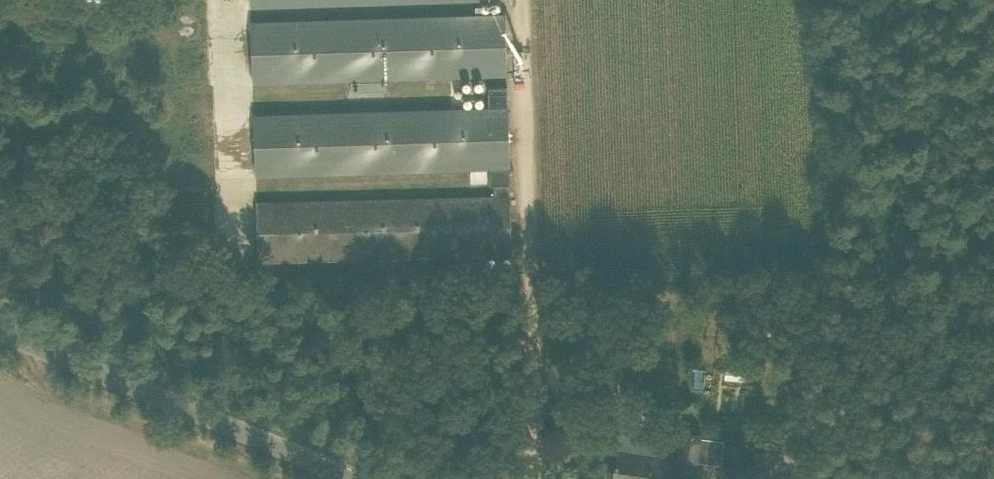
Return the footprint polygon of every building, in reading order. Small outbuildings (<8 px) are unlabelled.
[(507,76),(505,14),(253,21),(255,84),(507,76)] [(491,186),(494,185),(510,185),(507,87),(488,88),(489,107),(254,112),(256,174),(491,168),(491,186)] [(258,262),(512,255),(511,197),(510,197),(510,185),(494,185),(494,197),(256,203),(258,262)] [(677,468),(681,469),(695,471),(700,435),(682,433),(677,468)] [(673,462),(617,454),(613,478),(670,478),(673,462)]
